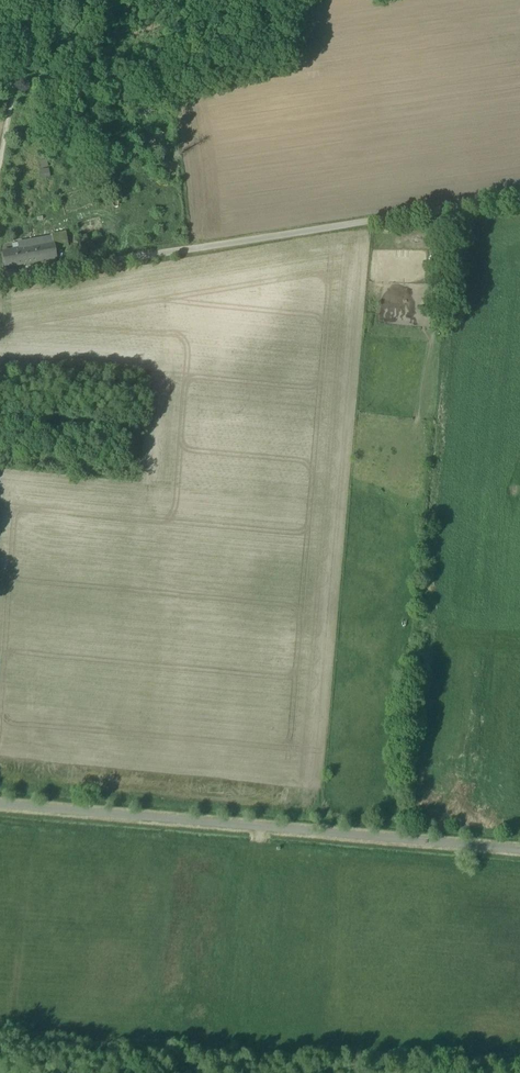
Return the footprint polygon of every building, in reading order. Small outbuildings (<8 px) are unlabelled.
[(51,237),(54,249),(67,247),(65,233),(50,235),(51,237)] [(2,252),(5,268),(55,259),(54,249),(51,237),(18,243),(19,249),(2,252)]
